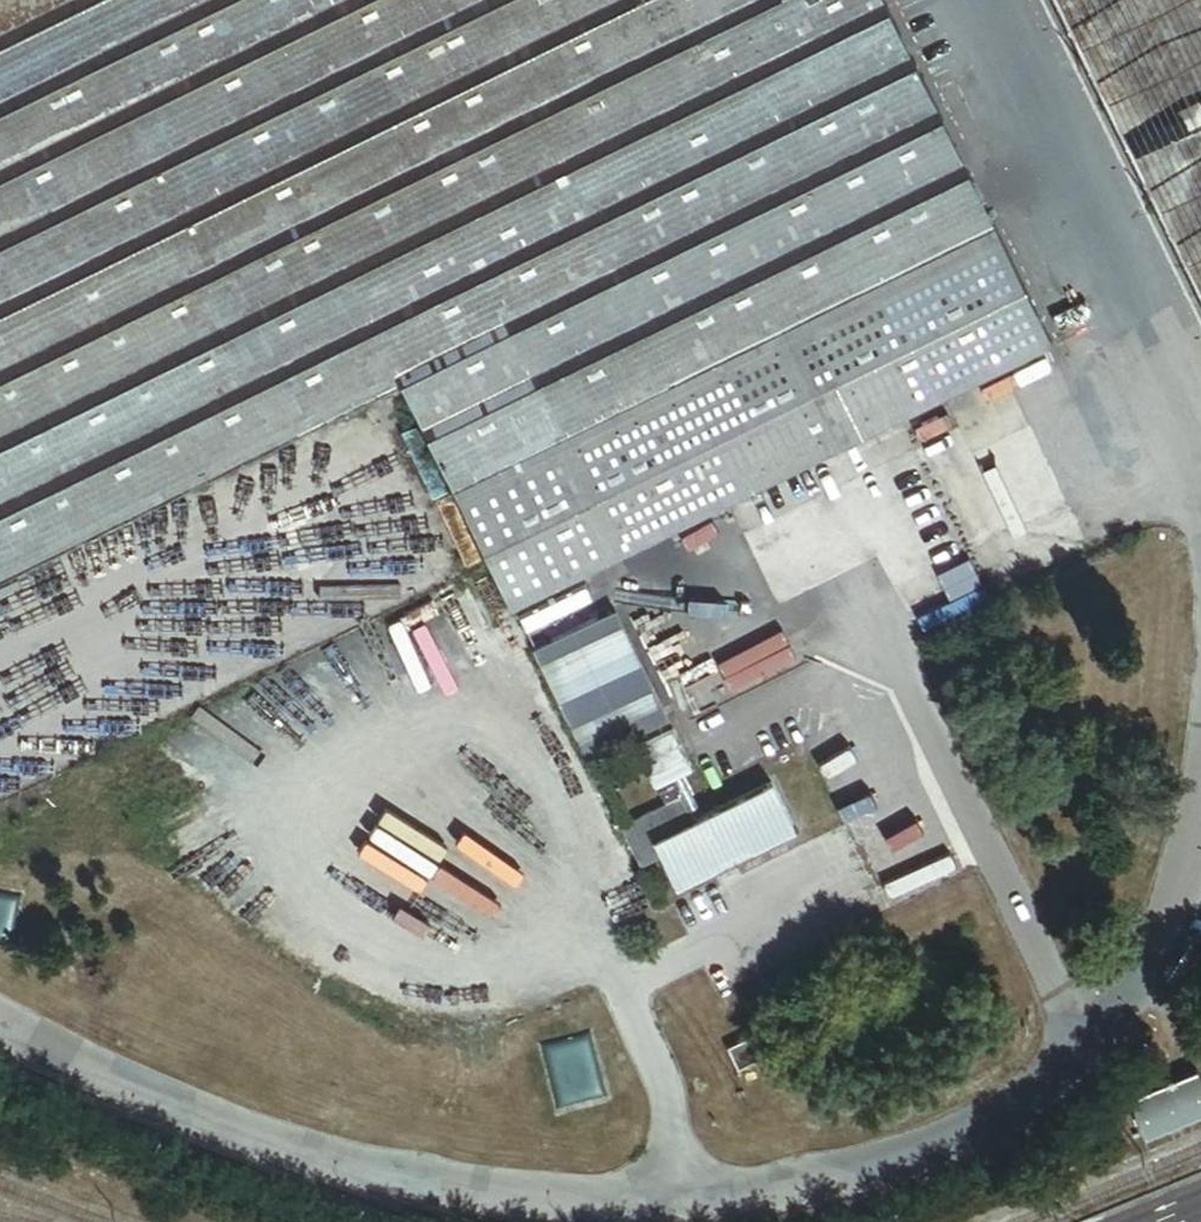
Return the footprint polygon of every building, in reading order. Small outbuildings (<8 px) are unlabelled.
[(84,4),(82,0),(0,0),(0,46),(84,4)] [(892,9),(888,0),(93,0),(84,4),(191,220),(298,437),(407,384),(350,271),(569,166),(892,9)] [(1200,290),(1200,0),(1058,0),(1200,290)] [(0,46),(0,315),(191,220),(84,4),(0,46)] [(734,502),(1058,343),(1007,240),(892,9),(569,166),(734,502)] [(407,384),(519,609),(520,608),(734,502),(569,166),(350,271),(407,384)] [(298,437),(191,220),(0,315),(0,583),(298,437)] [(673,722),(619,613),(538,654),(592,762),(673,722)] [(690,798),(697,811),(704,808),(688,777),(699,771),(679,732),(642,751),(661,789),(676,781),(680,789),(666,796),(671,808),(690,798)] [(708,877),(711,882),(732,872),(729,867),(800,831),(778,786),(703,824),(697,811),(690,798),(671,808),(624,831),(634,849),(644,870),(645,870),(666,860),(681,890),(708,877)] [(749,1031),(728,1042),(738,1062),(759,1052),(749,1031)] [(1140,1101),(1156,1141),(1200,1122),(1200,1076),(1140,1101)]
